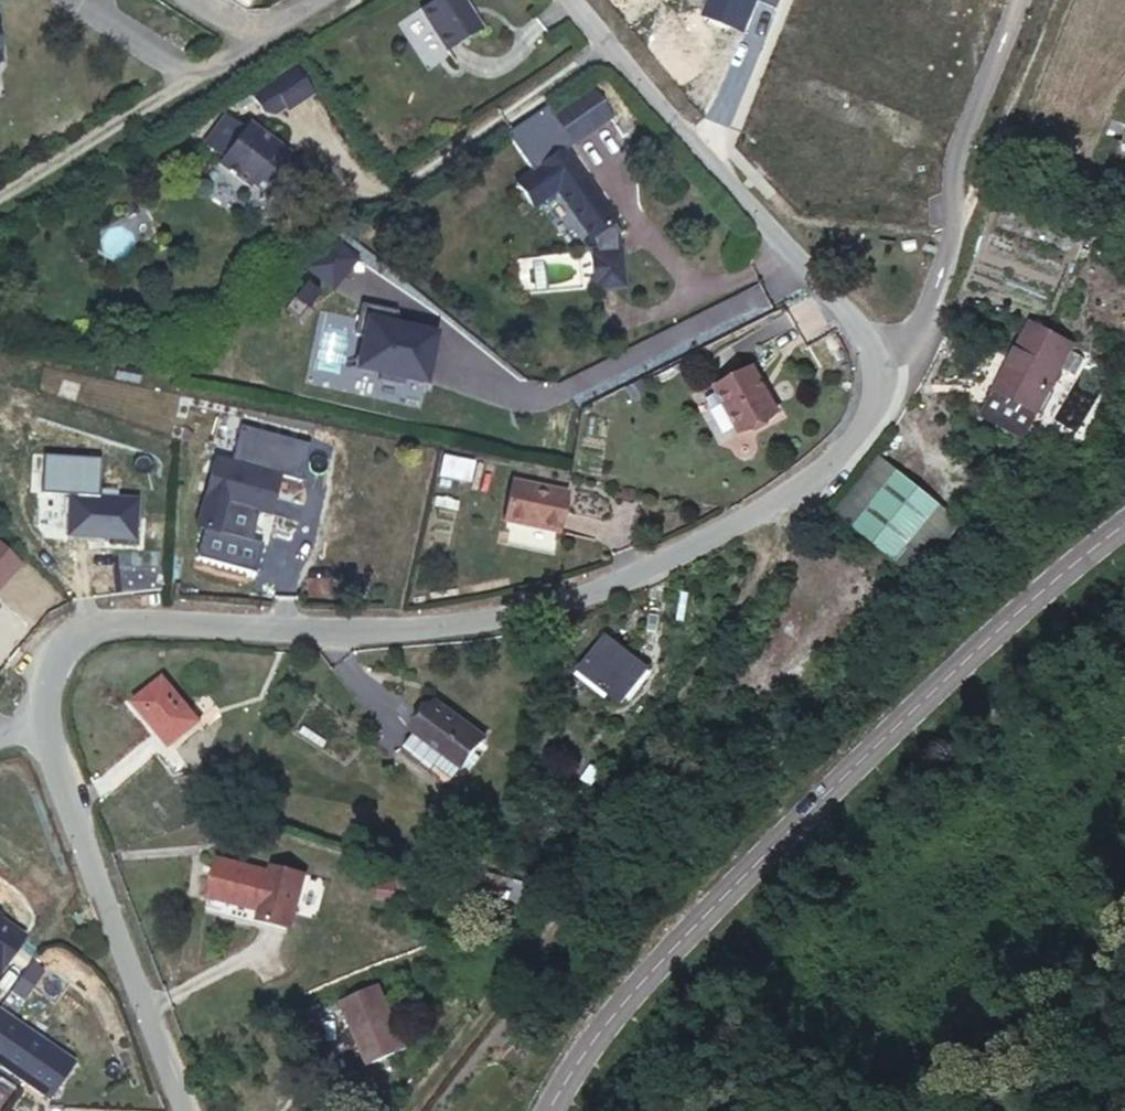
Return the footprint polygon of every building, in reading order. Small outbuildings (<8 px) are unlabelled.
[(463,0),(439,0),(421,11),(447,53),(482,31),(463,0)] [(295,67),(270,83),(285,107),(287,111),(312,94),(295,67)] [(603,111),(584,82),(545,108),(564,137),(603,111)] [(285,107),(270,83),(251,95),(262,113),(274,114),(285,107)] [(206,107),(203,104),(181,132),(184,135),(206,107)] [(222,119),(206,107),(184,135),(200,146),(195,152),(224,176),(226,173),(258,197),(285,164),(253,139),(255,136),(226,113),(222,119)] [(556,143),(498,181),(515,205),(540,189),(573,235),(577,233),(602,217),(605,214),(556,143)] [(602,217),(577,233),(580,237),(580,243),(575,250),(579,281),(586,286),(609,283),(614,276),(609,246),(602,240),(603,229),(609,227),(602,217)] [(307,269),(332,290),(357,261),(331,240),(307,269)] [(916,240),(903,242),(904,250),(917,248),(916,240)] [(396,311),(359,304),(353,335),(362,337),(355,369),(377,373),(376,380),(401,386),(402,378),(423,383),(433,334),(393,325),(396,311)] [(1013,325),(979,393),(1019,412),(1054,346),(1013,325)] [(751,357),(717,377),(741,422),(776,402),(751,357)] [(231,463),(279,476),(300,482),(311,445),(241,426),(231,463)] [(472,453),(434,445),(430,466),(468,475),(472,453)] [(269,513),(279,476),(214,459),(196,526),(220,532),(228,502),(269,513)] [(928,487),(883,461),(845,522),(891,549),(928,487)] [(554,526),(564,487),(509,474),(499,514),(554,526)] [(64,498),(64,530),(130,530),(131,498),(64,498)] [(16,568),(0,552),(0,584),(16,568)] [(610,697),(637,670),(602,633),(574,660),(610,697)] [(187,719),(156,676),(121,700),(153,744),(187,719)] [(477,738),(426,699),(403,730),(453,769),(477,738)] [(254,900),(265,861),(214,850),(203,888),(254,900)] [(297,863),(266,856),(265,861),(254,900),(252,910),(284,917),(297,863)] [(389,1049),(363,993),(330,1008),(356,1064),(389,1049)] [(48,1100),(76,1061),(0,1009),(0,1066),(48,1100)]
